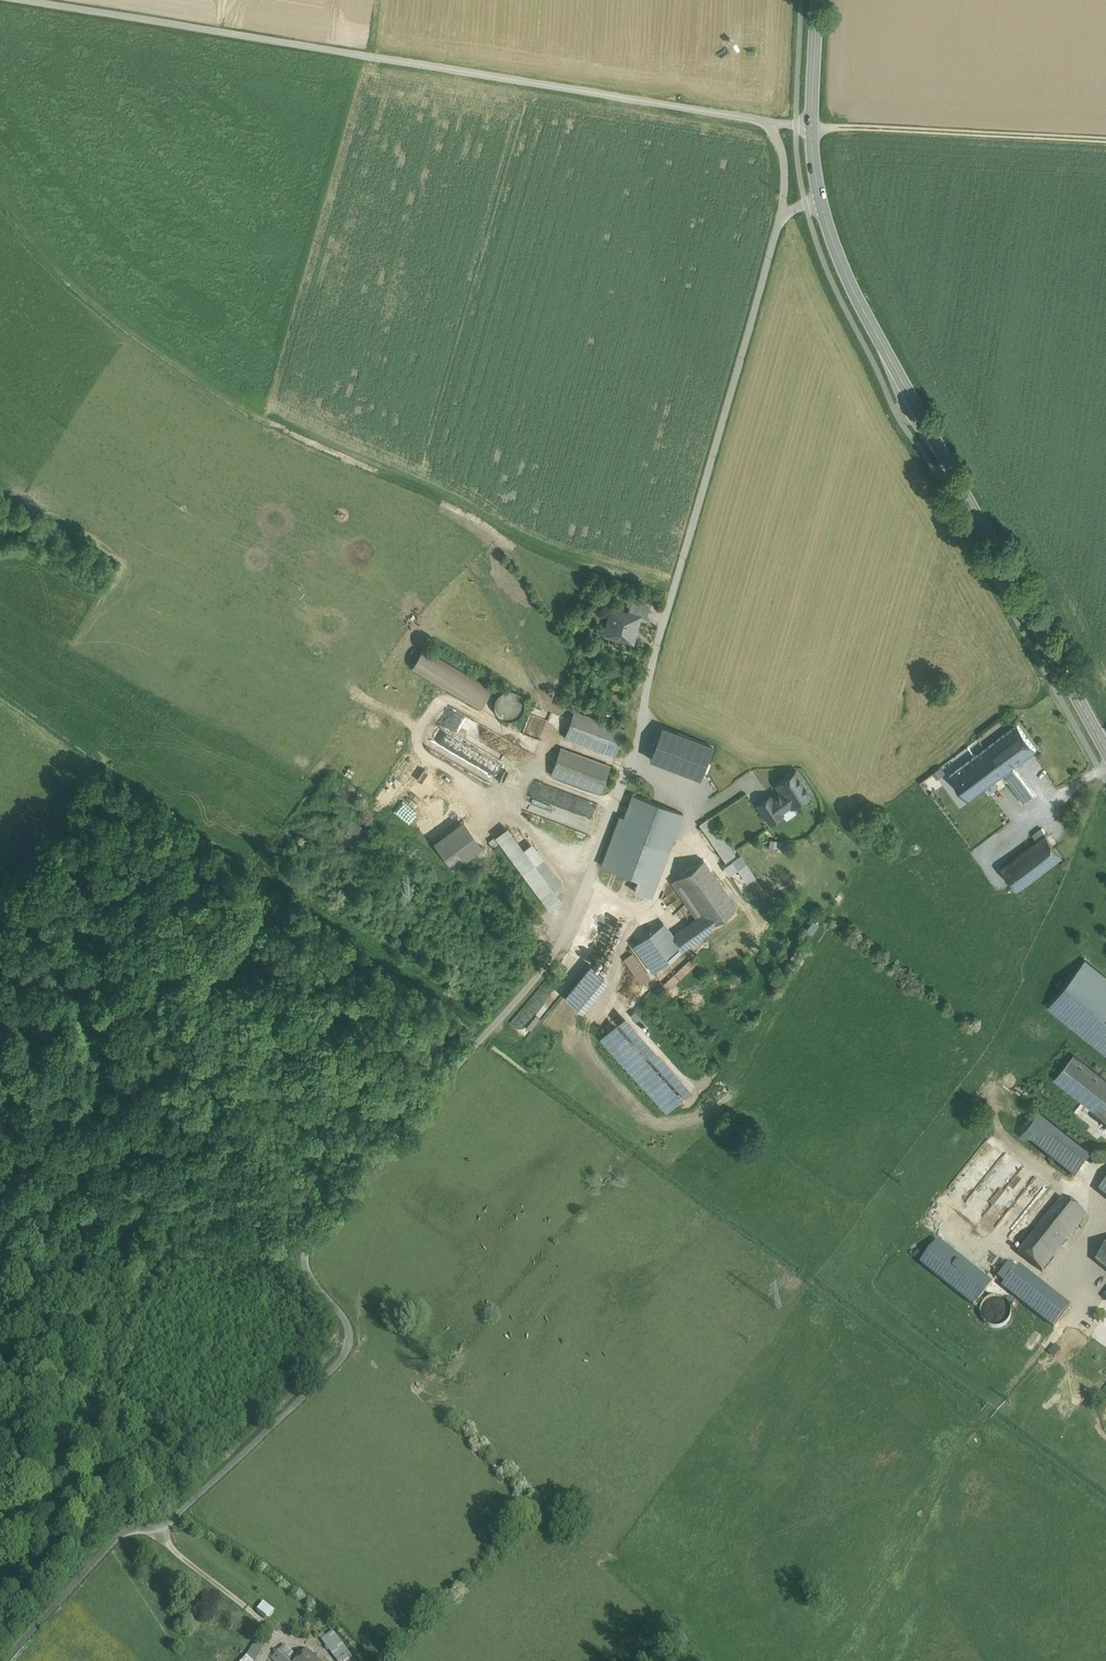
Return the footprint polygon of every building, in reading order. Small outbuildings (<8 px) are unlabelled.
[(651,602),(632,597),(628,612),(639,615),(639,616),(647,618),(651,602)] [(628,612),(612,608),(605,633),(632,641),(639,616),(639,615),(628,612)] [(492,687),(423,647),(411,667),(480,708),(492,687)] [(523,709),(524,703),(523,698),(520,693),(515,689),(509,688),(503,690),(498,693),(495,698),(494,704),(495,709),(499,714),(504,718),(509,719),(515,717),(520,714),(523,709)] [(524,749),(451,705),(440,723),(513,766),(524,749)] [(624,729),(574,710),(564,737),(614,756),(624,729)] [(548,719),(530,713),(522,733),(540,740),(548,719)] [(1017,725),(991,744),(1009,769),(1013,766),(1036,749),(1017,725)] [(713,746),(663,727),(650,760),(700,779),(713,746)] [(1009,769),(991,744),(950,774),(968,799),(1004,773),(1009,769)] [(611,765),(561,747),(551,774),(601,792),(611,765)] [(402,750),(376,797),(389,804),(414,756),(402,750)] [(940,765),(932,770),(936,777),(944,771),(940,765)] [(1033,794),(1013,766),(1009,769),(1004,773),(1024,801),(1033,794)] [(811,792),(796,770),(794,772),(791,771),(787,773),(787,776),(777,783),(782,791),(772,798),(778,807),(788,800),(792,805),(811,792)] [(598,803),(534,779),(529,794),(593,818),(598,803)] [(593,818),(529,794),(523,809),(587,833),(593,818)] [(653,802),(632,794),(624,817),(645,825),(651,809),(650,809),(653,802)] [(770,795),(758,803),(770,820),(782,812),(778,807),(772,798),(770,795)] [(666,816),(659,812),(653,828),(661,830),(666,816)] [(645,825),(624,817),(605,867),(656,886),(674,836),(661,830),(653,828),(645,825)] [(735,855),(709,817),(699,824),(726,861),(735,855)] [(463,819),(434,840),(453,867),(483,845),(463,819)] [(1041,827),(1032,834),(1037,840),(1046,833),(1041,827)] [(551,872),(526,838),(519,842),(509,828),(497,837),(549,907),(560,898),(545,877),(551,872)] [(1037,840),(1001,867),(1018,889),(1062,855),(1046,833),(1037,840)] [(741,855),(729,863),(734,871),(740,868),(746,863),(741,855)] [(741,914),(703,859),(678,877),(692,898),(713,928),(716,931),(741,914)] [(755,877),(746,863),(740,868),(748,882),(755,877)] [(667,895),(663,898),(672,909),(676,906),(667,895)] [(672,935),(663,923),(635,943),(654,970),(713,928),(692,898),(684,905),(694,920),(672,935)] [(780,917),(773,906),(763,913),(770,923),(780,917)] [(650,978),(632,953),(624,958),(642,983),(650,978)] [(566,955),(537,990),(554,1005),(585,968),(566,955)] [(1085,959),(1049,1004),(1105,1050),(1105,976),(1085,959)] [(690,960),(675,973),(680,978),(694,965),(690,960)] [(590,964),(565,995),(578,1005),(603,975),(606,970),(599,966),(598,966),(596,969),(590,964)] [(674,974),(663,984),(668,989),(679,979),(674,974)] [(641,1018),(634,1010),(630,1014),(637,1021),(641,1018)] [(679,1099),(612,1026),(600,1037),(666,1110),(679,1099)] [(1074,1053),(1055,1076),(1105,1117),(1105,1078),(1074,1053)] [(1093,1155),(1036,1110),(1019,1132),(1076,1177),(1093,1155)] [(993,1165),(1006,1151),(990,1137),(978,1151),(993,1165)] [(1009,1239),(1048,1183),(1004,1153),(965,1209),(1009,1239)] [(1087,1217),(1063,1198),(1019,1253),(1043,1273),(1087,1217)] [(991,1285),(939,1243),(922,1265),(974,1306),(991,1285)] [(1097,1262),(1105,1270),(1105,1251),(1097,1262)] [(1071,1307),(1020,1266),(1003,1288),(1054,1329),(1071,1307)] [(1011,1319),(1012,1313),(1010,1307),(1007,1302),(1002,1299),(996,1298),(990,1299),(985,1302),(982,1307),(981,1313),(982,1319),(986,1324),(991,1327),(997,1328),(1002,1327),(1007,1324),(1011,1319)] [(272,1610),(263,1603),(257,1610),(266,1617),(272,1610)] [(332,1631),(321,1640),(337,1660),(344,1660),(351,1656),(332,1631)] [(246,1657),(251,1660),(254,1660),(266,1643),(259,1638),(246,1657)] [(306,1649),(295,1660),(318,1660),(306,1649)] [(278,1651),(271,1658),(274,1660),(288,1660),(278,1651)]
